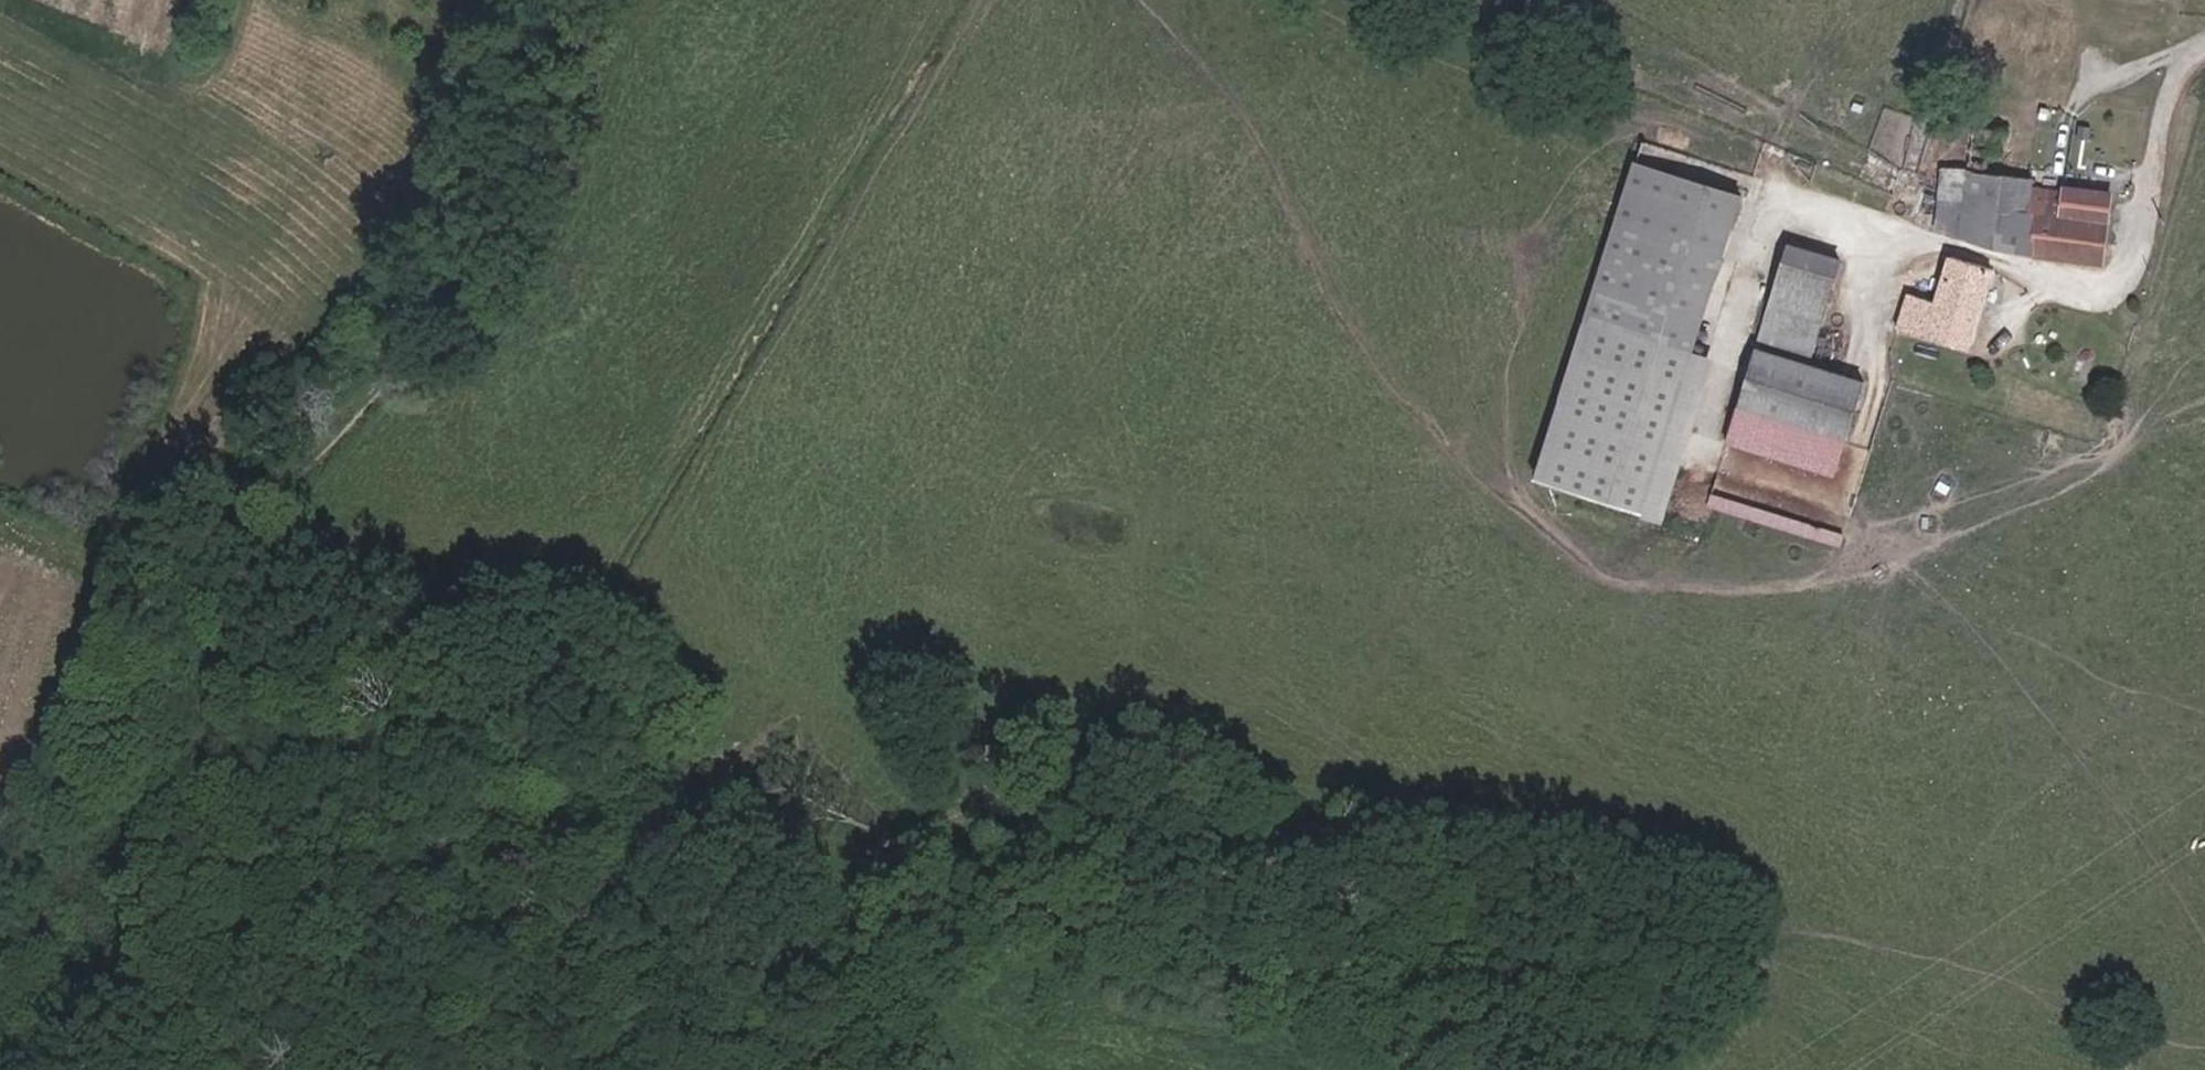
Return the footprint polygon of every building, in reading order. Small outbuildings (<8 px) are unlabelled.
[(2036,256),(2045,190),(2032,189),(2034,178),(1985,173),(1988,152),(1999,153),(2001,131),(1971,128),(1967,171),(1941,169),(1934,232),(1993,250),(2036,256)] [(1691,355),(1741,196),(1635,162),(1535,480),(1642,513),(1691,355)] [(2101,264),(2110,194),(2062,188),(2061,192),(2045,190),(2036,256),(2101,264)] [(1811,351),(1839,261),(1790,245),(1762,336),(1811,351)] [(1969,352),(1994,269),(1950,256),(1936,302),(1907,293),(1896,330),(1969,352)] [(1845,440),(1864,381),(1757,348),(1739,407),(1845,440)] [(1668,522),(1718,364),(1691,355),(1642,513),(1668,522)] [(1834,476),(1845,440),(1739,407),(1728,443),(1834,476)] [(1844,534),(1711,493),(1707,506),(1840,547),(1844,534)]
